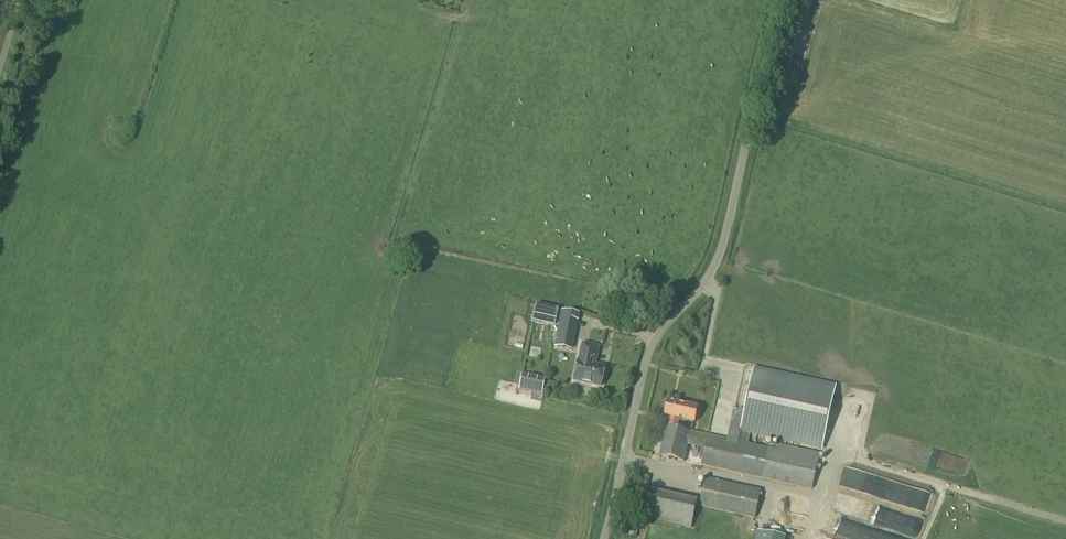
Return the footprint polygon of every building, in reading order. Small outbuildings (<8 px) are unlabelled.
[(555,325),(558,310),(536,305),(533,320),(555,325)] [(579,313),(563,309),(562,315),(578,319),(579,313)] [(556,340),(572,343),(575,331),(559,327),(556,340)] [(573,381),(600,387),(604,367),(594,365),(598,347),(582,344),(578,362),(577,362),(573,381)] [(750,432),(823,447),(836,388),(754,370),(737,442),(748,445),(750,432)] [(528,376),(522,375),(519,390),(525,391),(528,376)] [(701,376),(698,393),(711,395),(714,378),(701,376)] [(541,394),(544,379),(538,378),(535,393),(541,394)] [(664,416),(670,417),(668,427),(678,429),(679,419),(694,423),(697,409),(667,402),(664,416)] [(678,429),(668,427),(665,426),(659,457),(684,462),(689,445),(691,432),(678,429)] [(691,432),(689,445),(705,449),(701,465),(811,489),(818,460),(748,445),(737,442),(691,432)] [(753,514),(758,487),(701,476),(696,502),(753,514)] [(837,507),(914,531),(920,513),(842,489),(837,507)] [(692,502),(650,494),(645,519),(687,527),(692,502)]
